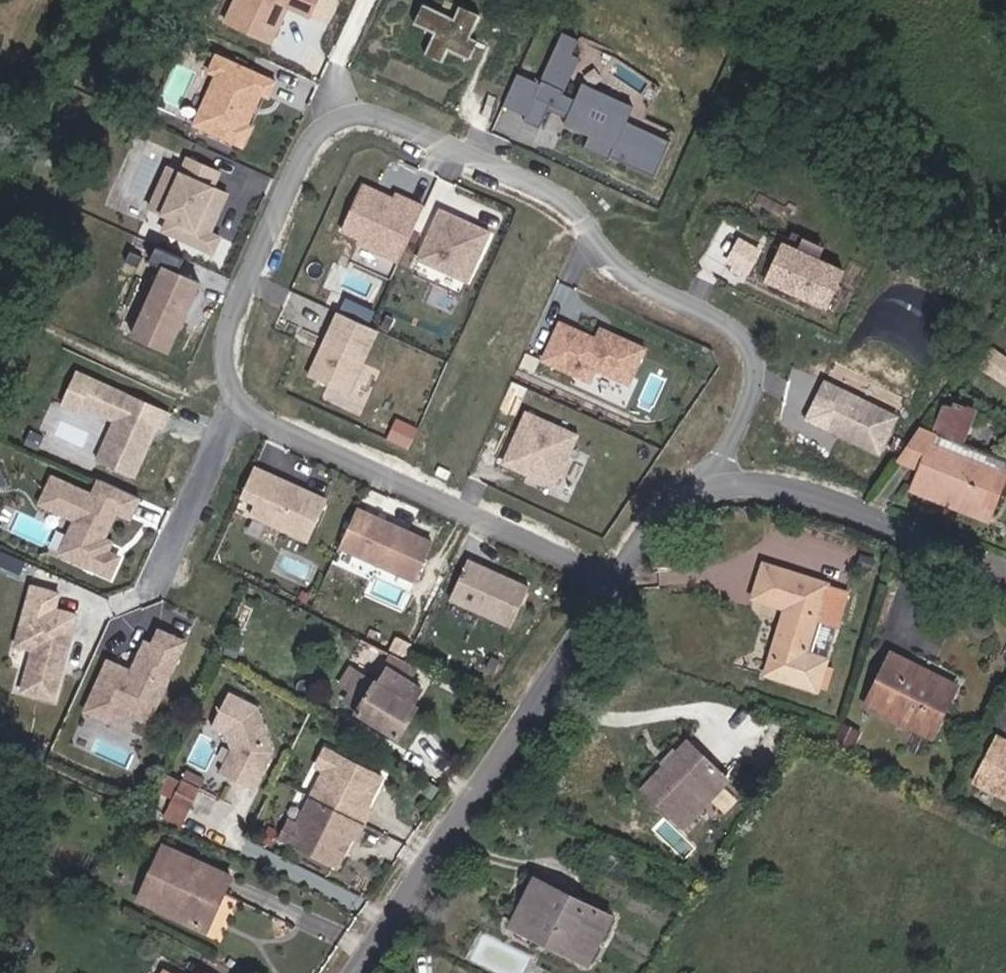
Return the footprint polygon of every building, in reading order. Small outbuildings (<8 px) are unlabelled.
[(224,20),(271,41),(285,9),(304,18),(312,0),(233,0),(224,20)] [(452,19),(423,4),(414,23),(433,33),(425,52),(442,60),(447,50),(467,60),(476,41),(468,38),(475,16),(458,8),(452,19)] [(538,80),(515,70),(502,100),(521,108),(516,120),(538,130),(550,103),(574,113),(573,126),(586,131),(581,143),(654,175),(670,139),(628,121),(629,106),(584,87),(577,104),(561,97),(588,34),(562,23),(538,80)] [(277,83),(216,57),(214,75),(193,124),(245,146),(251,132),(240,127),(255,91),(270,98),(277,83)] [(183,172),(167,165),(148,205),(169,214),(163,228),(208,248),(212,237),(206,234),(226,190),(214,184),(221,169),(190,155),(183,172)] [(391,196),(360,182),(338,232),(360,242),(353,257),(390,273),(422,201),(396,190),(391,196)] [(490,234),(440,211),(416,262),(466,286),(490,234)] [(848,271),(783,241),(765,278),(830,309),(848,271)] [(197,278),(163,264),(131,336),(164,351),(197,278)] [(377,330),(337,313),(308,379),(348,396),(377,330)] [(595,335),(557,318),(536,365),(588,388),(595,373),(628,388),(648,344),(601,322),(595,335)] [(77,368),(60,404),(78,412),(83,401),(116,416),(97,459),(134,476),(149,445),(139,441),(146,425),(160,432),(170,411),(77,368)] [(899,417),(824,381),(805,421),(879,457),(899,417)] [(991,467),(977,505),(985,508),(1004,455),(960,437),(971,403),(946,391),(934,426),(923,425),(965,460),(991,467)] [(581,431),(527,409),(504,465),(557,488),(581,431)] [(965,460),(923,425),(896,462),(914,466),(921,445),(965,460)] [(941,491),(965,460),(921,445),(914,466),(909,481),(941,491)] [(574,487),(584,460),(573,456),(563,484),(574,487)] [(991,467),(965,460),(941,491),(977,505),(991,467)] [(322,501),(254,470),(242,494),(254,500),(248,512),(305,539),(322,501)] [(92,493),(50,475),(38,501),(76,518),(61,552),(108,573),(114,559),(95,550),(113,508),(129,515),(138,495),(99,478),(92,493)] [(429,542),(356,509),(339,547),(412,580),(429,542)] [(782,600),(768,646),(779,651),(772,671),(810,683),(818,650),(804,647),(815,610),(828,613),(839,579),(759,555),(748,590),(782,600)] [(528,585),(470,561),(454,599),(511,624),(528,585)] [(62,594),(36,587),(18,652),(35,657),(25,692),(50,699),(71,622),(56,618),(62,594)] [(112,658),(87,711),(118,725),(131,712),(150,720),(186,641),(163,631),(157,642),(146,637),(132,667),(112,658)] [(905,662),(910,654),(889,643),(861,691),(924,729),(953,682),(934,668),(929,676),(905,662)] [(761,668),(772,671),(779,651),(768,646),(761,668)] [(929,676),(934,668),(924,662),(910,654),(905,662),(929,676)] [(389,660),(384,670),(401,679),(407,667),(389,660)] [(360,713),(401,739),(419,709),(349,667),(339,684),(353,694),(348,702),(363,710),(360,713)] [(244,781),(252,785),(270,751),(255,705),(226,690),(208,725),(223,732),(228,747),(216,771),(238,783),(244,781)] [(975,772),(1005,786),(1005,729),(995,725),(975,772)] [(184,760),(202,769),(213,748),(195,739),(184,760)] [(641,785),(672,814),(714,771),(683,740),(641,785)] [(324,771),(296,825),(288,821),(278,839),(333,869),(350,837),(354,839),(369,811),(365,809),(382,777),(326,748),(316,767),(324,771)] [(186,807),(198,785),(180,776),(169,798),(186,807)] [(172,846),(155,875),(167,882),(155,900),(207,929),(236,882),(172,846)] [(501,919),(517,927),(522,918),(572,943),(585,916),(596,923),(606,907),(527,869),(501,919)] [(578,960),(596,923),(585,916),(572,943),(522,918),(517,927),(578,960)]
